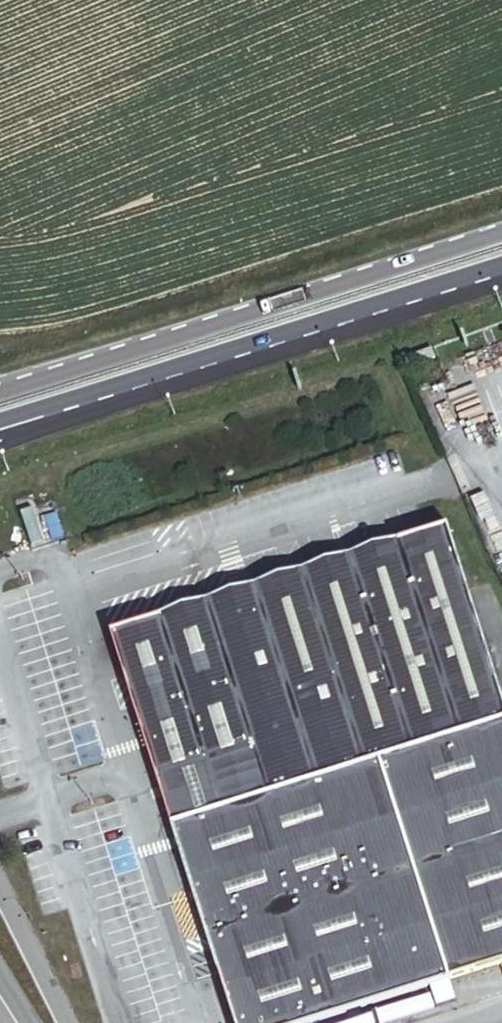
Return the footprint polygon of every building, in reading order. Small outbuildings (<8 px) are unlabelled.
[(421,362),(436,358),(434,350),(419,355),(421,362)] [(237,1022),(308,1022),(501,962),(501,693),(449,526),(253,588),(113,632),(237,1022)]
